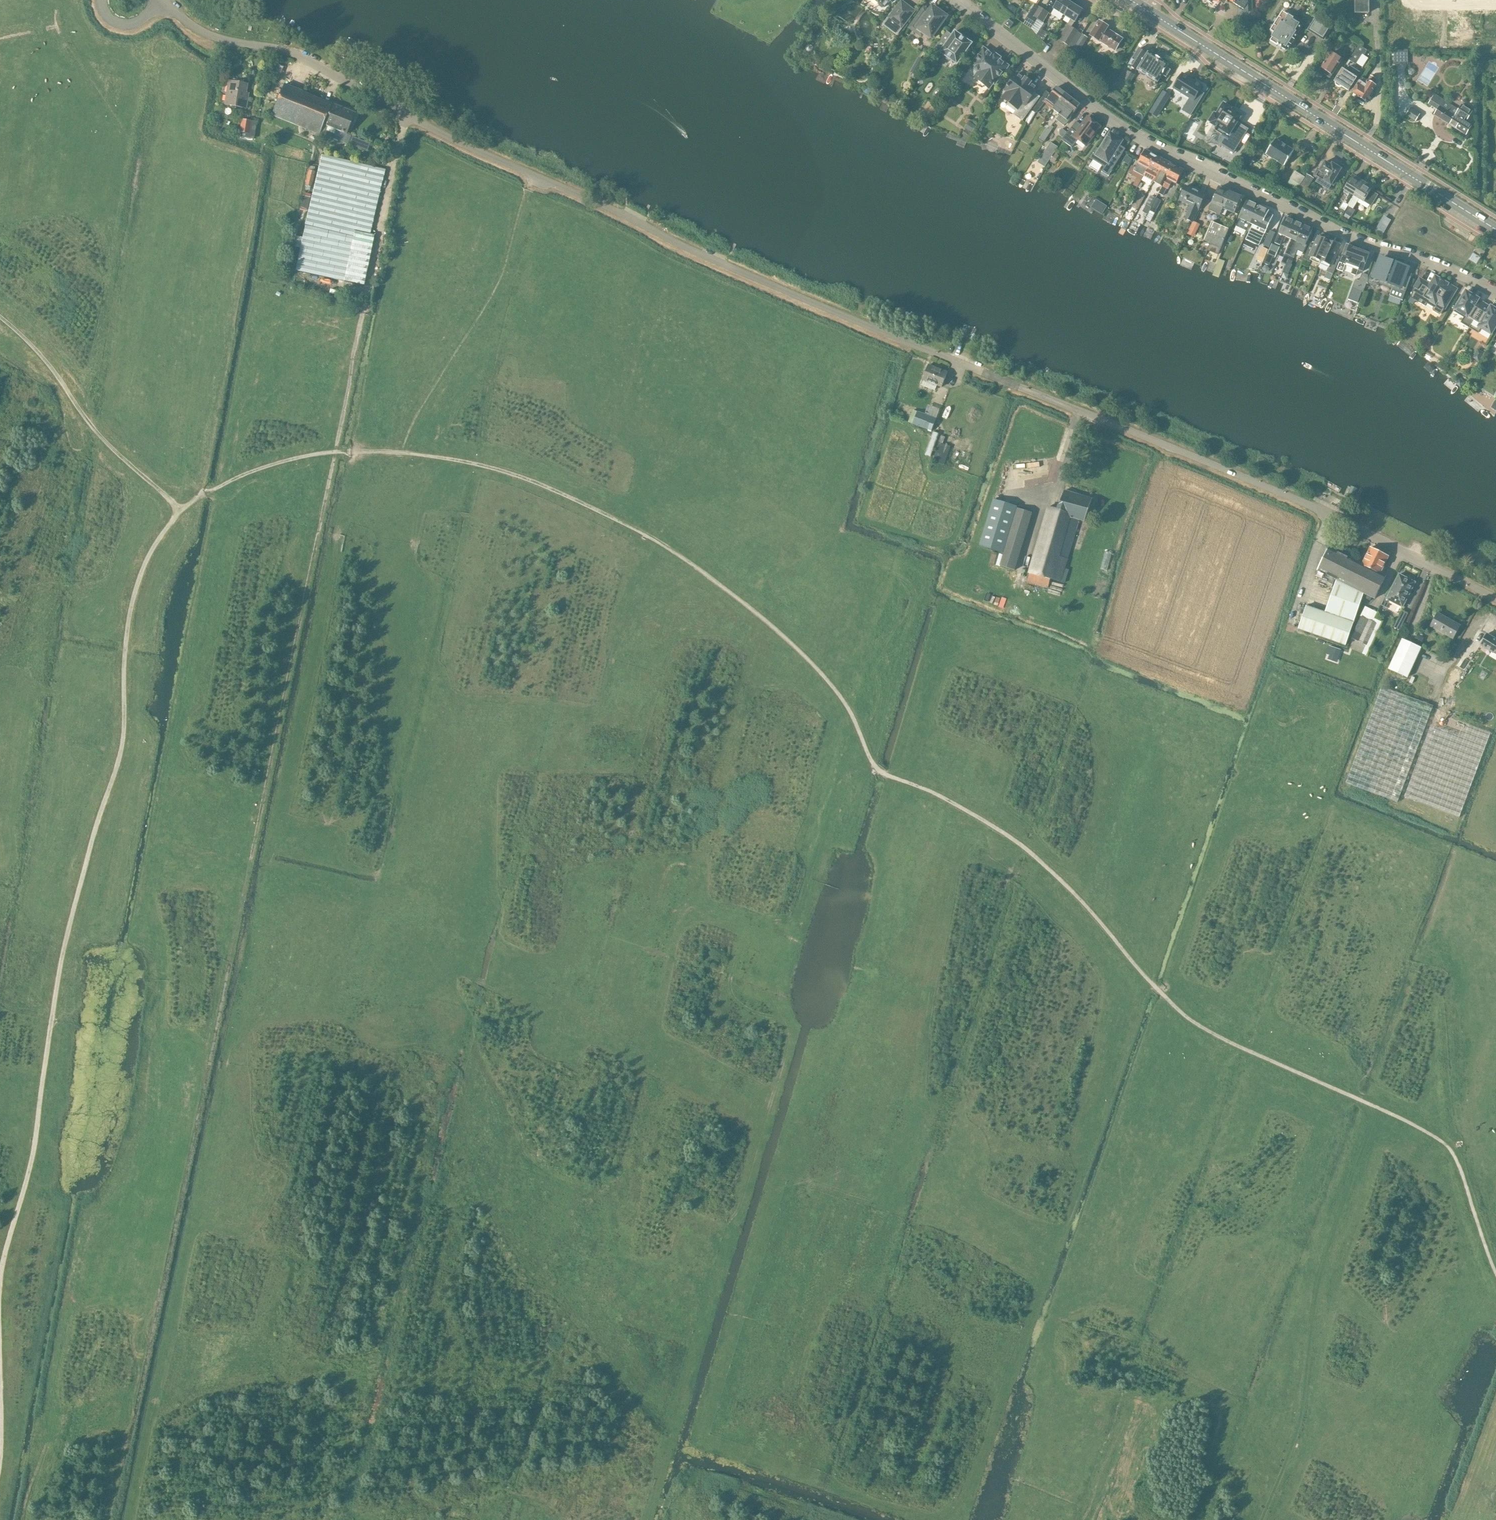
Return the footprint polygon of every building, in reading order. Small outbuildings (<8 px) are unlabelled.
[(1072,4),(1065,0),(1059,0),(1053,9),(1064,16),(1072,4)] [(1249,13),(1248,0),(1229,0),(1249,13)] [(1358,0),(1355,0),(1356,13),(1369,13),(1368,0),(1358,0)] [(889,18),(884,25),(896,34),(901,27),(913,11),(901,2),(889,18)] [(1075,23),(1082,11),(1072,4),(1064,16),(1075,23)] [(1011,5),(1008,10),(1014,14),(1018,9),(1011,5)] [(1034,26),(1043,10),(1035,5),(1025,21),(1034,26)] [(938,28),(946,17),(932,7),(929,12),(923,8),(910,28),(920,35),(923,34),(924,32),(931,37),(933,35),(935,37),(940,29),(938,28)] [(1039,29),(1048,13),(1043,10),(1034,26),(1032,28),(1041,39),(1045,33),(1039,29)] [(1275,33),(1270,40),(1287,51),(1299,31),(1299,30),(1302,25),(1286,14),(1282,20),(1279,18),(1270,30),(1275,33)] [(1315,18),(1308,30),(1323,40),(1331,28),(1315,18)] [(1010,29),(1014,24),(1009,20),(1005,25),(1010,29)] [(1122,39),(1106,29),(1108,27),(1100,22),(1091,36),(1099,41),(1099,40),(1115,50),(1122,39)] [(1074,48),(1082,35),(1067,25),(1059,39),(1068,45),(1060,58),(1065,61),(1074,48)] [(957,65),(972,44),(955,31),(952,35),(946,31),(932,51),(939,56),(941,53),(957,65)] [(1079,52),(1087,38),(1082,35),(1074,48),(1079,52)] [(1356,65),(1363,54),(1365,55),(1368,51),(1359,45),(1349,60),(1356,65)] [(994,84),(1007,66),(998,59),(999,58),(994,54),(993,56),(984,49),(971,66),(974,69),(974,70),(974,74),(976,75),(974,78),(989,88),(993,82),(994,84)] [(1156,57),(1148,53),(1147,54),(1139,49),(1129,65),(1158,83),(1163,75),(1166,77),(1170,71),(1167,68),(1169,65),(1161,61),(1161,60),(1156,57)] [(1407,65),(1407,51),(1394,51),(1394,65),(1407,65)] [(1330,79),(1342,61),(1331,53),(1331,54),(1327,52),(1324,56),(1328,59),(1319,72),(1330,79)] [(1349,91),(1360,73),(1351,68),(1348,73),(1342,70),(1335,82),(1336,83),(1335,83),(1336,85),(1339,87),(1341,87),(1342,86),(1349,91)] [(1130,83),(1134,76),(1128,72),(1124,79),(1130,83)] [(1039,97),(1034,94),(1038,89),(1031,83),(1031,82),(1025,78),(1024,79),(1017,73),(1008,85),(1007,86),(1004,90),(1006,92),(1002,98),(1017,109),(1014,114),(1022,120),(1039,97)] [(1182,74),(1174,88),(1194,100),(1203,86),(1182,74)] [(1366,102),(1376,87),(1372,85),(1375,80),(1373,78),(1375,77),(1372,75),(1371,76),(1370,76),(1367,81),(1362,78),(1352,93),(1359,98),(1358,100),(1364,104),(1366,102)] [(243,98),(246,84),(228,81),(224,104),(245,108),(246,99),(243,98)] [(346,134),(355,113),(284,84),(271,115),(319,135),(321,131),(325,132),(327,127),(336,130),(333,138),(368,152),(371,145),(346,134)] [(1054,107),(1065,92),(1057,87),(1046,101),(1049,103),(1048,105),(1052,109),(1053,107),(1054,107)] [(1034,115),(1049,94),(1046,91),(1031,112),(1034,115)] [(1060,115),(1072,98),(1065,92),(1054,107),(1053,107),(1052,109),(1060,115)] [(1466,122),(1473,111),(1463,105),(1459,110),(1435,95),(1429,104),(1438,110),(1435,115),(1466,135),(1472,126),(1466,122)] [(1063,126),(1080,104),(1072,98),(1060,115),(1056,120),(1063,126)] [(1158,99),(1153,107),(1159,110),(1164,103),(1158,99)] [(1227,149),(1244,121),(1240,118),(1229,111),(1231,109),(1223,104),(1216,115),(1214,114),(1209,122),(1211,123),(1210,124),(1216,128),(1214,131),(1221,135),(1217,143),(1227,149)] [(1416,122),(1420,115),(1411,109),(1406,116),(1416,122)] [(1085,145),(1099,126),(1088,118),(1083,125),(1081,125),(1076,121),(1064,137),(1071,142),(1074,137),(1085,145)] [(254,140),(257,122),(242,120),(239,137),(254,140)] [(1043,142),(1053,127),(1051,126),(1049,129),(1047,128),(1039,139),(1043,142)] [(1109,174),(1125,149),(1118,144),(1120,141),(1116,138),(1117,137),(1116,137),(1110,133),(1099,150),(1096,148),(1088,160),(1090,158),(1104,168),(1103,170),(1109,174)] [(1284,167),(1294,151),(1275,140),(1266,155),(1284,167)] [(1051,143),(1041,157),(1048,161),(1057,147),(1051,143)] [(1144,176),(1154,154),(1145,149),(1134,170),(1139,173),(1133,185),(1137,187),(1143,176),(1144,176)] [(1251,163),(1255,155),(1242,150),(1239,158),(1251,163)] [(1055,153),(1050,159),(1054,162),(1059,156),(1055,153)] [(321,154),(296,270),(364,285),(375,234),(374,234),(371,233),(385,168),(321,154)] [(1153,181),(1164,160),(1154,154),(1144,176),(1153,181)] [(1127,155),(1123,161),(1129,165),(1133,159),(1127,155)] [(1159,194),(1174,165),(1164,160),(1153,181),(1162,186),(1158,193),(1159,194)] [(1341,169),(1332,163),(1331,166),(1325,162),(1319,171),(1317,169),(1314,175),(1318,177),(1316,182),(1328,190),(1331,184),(1334,186),(1338,180),(1336,178),(1341,169)] [(1176,183),(1183,170),(1174,165),(1159,194),(1162,195),(1166,188),(1168,189),(1172,181),(1176,183)] [(1295,172),(1291,179),(1300,184),(1304,177),(1295,172)] [(1304,193),(1313,178),(1307,175),(1298,189),(1304,193)] [(1348,206),(1362,182),(1358,180),(1359,179),(1355,176),(1354,177),(1353,177),(1345,190),(1350,193),(1341,208),(1345,211),(1348,206)] [(1346,212),(1345,214),(1350,217),(1351,215),(1355,209),(1353,208),(1359,199),(1364,202),(1371,206),(1377,196),(1371,192),(1372,189),(1371,188),(1372,187),(1367,185),(1362,182),(1348,206),(1350,206),(1346,212)] [(1192,222),(1205,195),(1185,186),(1179,200),(1188,204),(1185,211),(1188,212),(1185,218),(1192,222)] [(1220,215),(1230,192),(1225,190),(1224,189),(1220,187),(1219,188),(1218,187),(1208,210),(1220,215)] [(1234,213),(1241,197),(1240,197),(1240,196),(1236,194),(1235,194),(1230,192),(1220,215),(1219,216),(1224,218),(1224,217),(1225,217),(1228,210),(1234,213)] [(308,211),(311,196),(303,195),(300,209),(308,211)] [(1153,207),(1157,198),(1152,195),(1147,204),(1153,207)] [(1162,200),(1157,198),(1153,207),(1148,216),(1152,219),(1162,200)] [(1251,224),(1259,206),(1247,200),(1239,218),(1236,226),(1247,231),(1251,223),(1251,224)] [(1102,203),(1097,211),(1103,214),(1108,207),(1102,203)] [(1259,230),(1268,210),(1259,206),(1251,224),(1252,224),(1245,239),(1259,246),(1265,233),(1259,230)] [(1286,217),(1275,243),(1280,245),(1284,236),(1288,237),(1295,221),(1286,217)] [(1287,248),(1284,256),(1289,258),(1303,225),(1295,221),(1288,237),(1291,239),(1287,248)] [(1212,222),(1204,241),(1210,243),(1221,248),(1229,229),(1212,222)] [(1289,258),(1287,262),(1291,264),(1297,250),(1303,253),(1307,245),(1305,245),(1312,229),(1303,225),(1289,258)] [(1321,261),(1330,241),(1319,236),(1310,256),(1306,254),(1304,259),(1310,262),(1312,257),(1321,261)] [(1334,260),(1341,246),(1330,241),(1321,261),(1331,266),(1330,267),(1329,267),(1327,271),(1333,274),(1339,262),(1334,260)] [(1210,243),(1207,250),(1218,255),(1221,248),(1210,243)] [(1272,244),(1264,262),(1270,265),(1273,256),(1274,257),(1279,247),(1272,244)] [(1362,271),(1369,254),(1352,247),(1347,245),(1338,269),(1336,268),(1334,273),(1339,275),(1341,271),(1343,271),(1345,265),(1353,268),(1351,274),(1356,275),(1358,270),(1362,271)] [(1484,252),(1477,248),(1474,252),(1482,257),(1484,252)] [(1476,265),(1480,259),(1473,254),(1469,260),(1476,265)] [(1404,292),(1405,293),(1411,277),(1410,277),(1405,275),(1407,267),(1381,258),(1379,264),(1375,263),(1375,262),(1367,283),(1368,284),(1368,282),(1377,285),(1377,286),(1378,286),(1379,283),(1392,288),(1404,292)] [(1363,292),(1368,279),(1362,276),(1360,281),(1356,280),(1353,288),(1363,292)] [(1442,314),(1457,289),(1435,276),(1430,285),(1420,279),(1414,289),(1410,298),(1425,307),(1428,302),(1434,305),(1432,309),(1433,311),(1439,315),(1442,314)] [(1466,334),(1484,304),(1484,303),(1483,305),(1477,302),(1479,299),(1466,291),(1453,312),(1463,318),(1461,321),(1462,324),(1469,328),(1466,333),(1466,334)] [(1495,326),(1495,310),(1491,306),(1489,309),(1483,306),(1484,304),(1466,334),(1469,329),(1476,333),(1479,332),(1481,329),(1491,335),(1495,326)] [(1478,349),(1473,357),(1478,361),(1483,353),(1478,349)] [(941,387),(947,372),(929,365),(923,379),(931,382),(929,388),(935,390),(937,385),(941,387)] [(917,411),(913,423),(931,430),(936,418),(917,411)] [(945,439),(942,437),(932,462),(945,467),(952,447),(943,444),(945,439)] [(1049,506),(1026,581),(1048,587),(1051,578),(1064,582),(1069,569),(1065,568),(1080,519),(1085,521),(1092,498),(1064,490),(1059,509),(1049,506)] [(994,499),(980,545),(1003,552),(1004,552),(1000,565),(1015,570),(1032,512),(1017,507),(1017,506),(994,499)] [(1345,645),(1363,593),(1365,594),(1364,597),(1369,600),(1371,596),(1374,598),(1385,576),(1379,573),(1388,556),(1370,547),(1362,564),(1328,547),(1317,569),(1336,579),(1325,612),(1306,605),(1298,628),(1345,645)] [(1112,554),(1105,553),(1100,570),(1106,572),(1112,554)] [(1385,597),(1381,605),(1386,607),(1390,600),(1402,607),(1415,582),(1399,574),(1387,598),(1385,597)] [(1364,613),(1351,638),(1367,646),(1368,644),(1370,645),(1381,622),(1373,618),(1364,613)] [(1452,638),(1460,625),(1438,613),(1430,626),(1452,638)] [(1398,620),(1394,627),(1399,630),(1403,623),(1398,620)] [(1480,645),(1487,633),(1481,630),(1475,641),(1480,645)] [(1487,633),(1480,645),(1495,654),(1495,639),(1487,633)] [(1403,639),(1389,668),(1407,677),(1421,647),(1403,639)] [(1382,686),(1346,782),(1398,801),(1433,705),(1382,686)] [(1425,738),(1404,796),(1459,816),(1490,732),(1435,712),(1425,738)]
